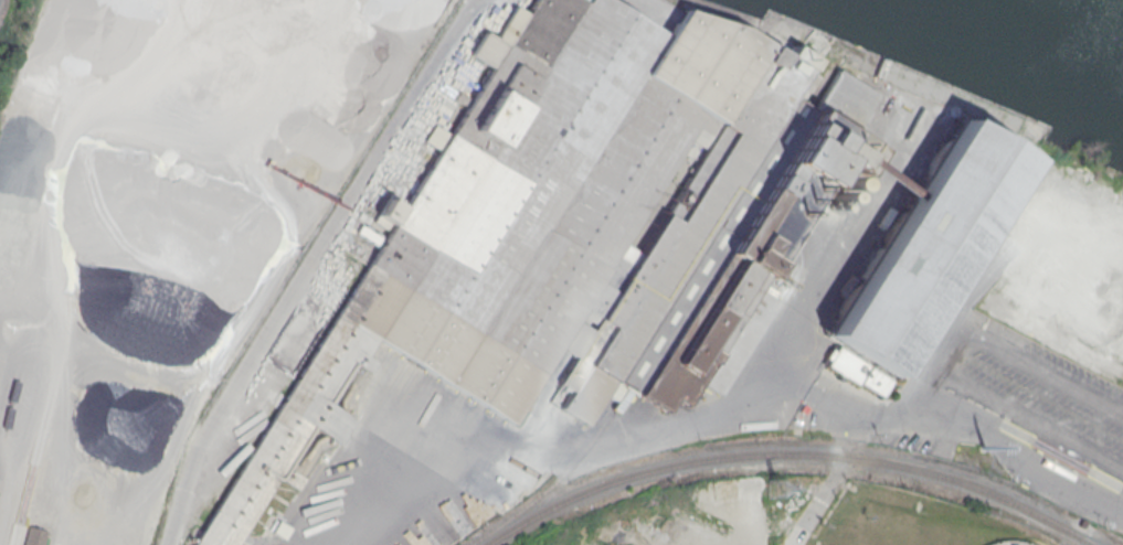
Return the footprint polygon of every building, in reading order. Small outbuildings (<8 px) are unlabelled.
[(191,544),(531,0),(582,0),(584,1),(585,0),(610,0),(665,34),(681,10),(742,28),(766,44),(781,54),(791,43),(815,60),(808,71),(826,81),(834,68),(875,94),(851,132),(876,150),(861,178),(834,161),(769,267),(680,406),(670,399),(663,413),(614,383),(586,426),(560,409),(570,392),(557,384),(574,356),(559,349),(511,425),(375,341),(361,367),(348,360),(322,400),(353,419),(339,444),(310,426),(277,479),(235,544),(191,544)] [(822,334),(957,118),(1024,160),(889,376),(822,334)] [(48,532),(28,527),(23,544),(44,544),(48,532)]
